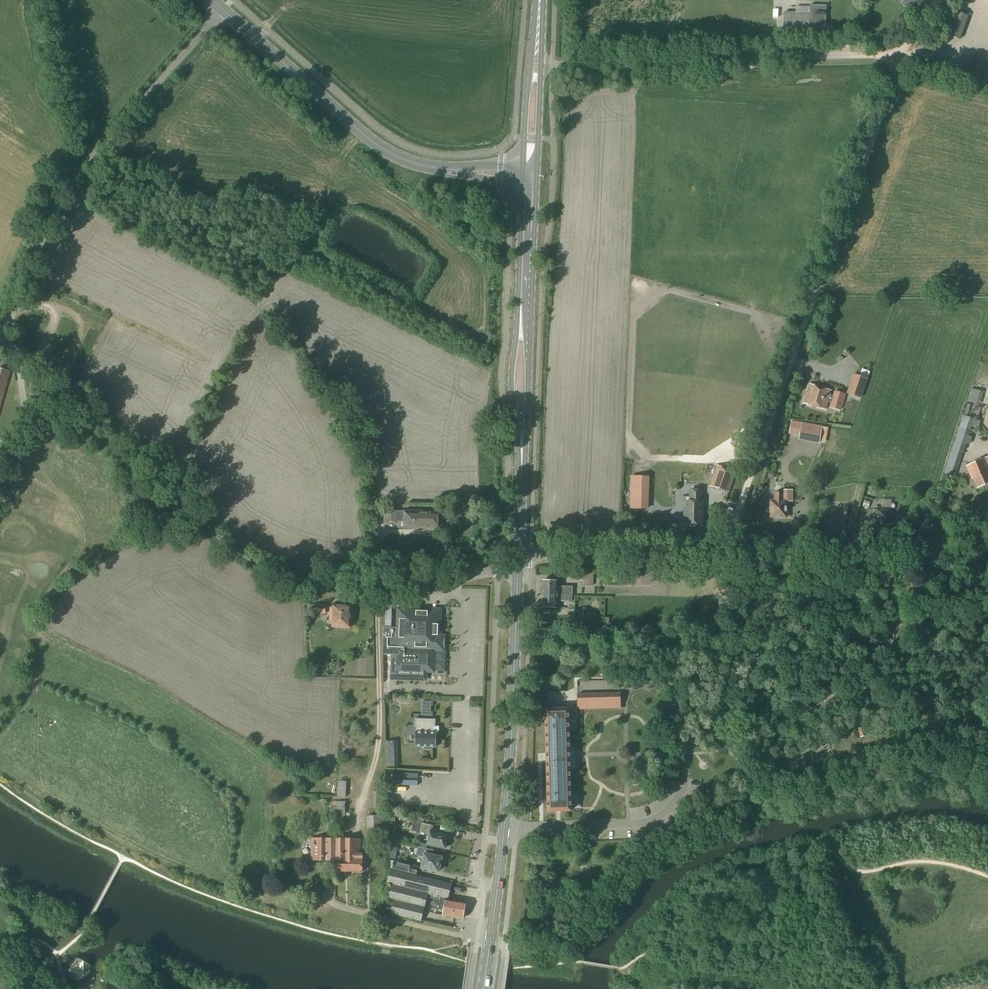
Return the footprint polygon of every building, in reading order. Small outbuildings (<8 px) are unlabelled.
[(825,38),(826,6),(809,5),(809,13),(784,12),(783,28),(809,29),(808,37),(825,38)] [(946,8),(937,34),(959,42),(968,16),(946,8)] [(964,79),(967,67),(952,64),(949,76),(964,79)] [(10,372),(0,369),(0,407),(10,372)] [(866,379),(869,372),(862,369),(859,376),(853,374),(847,393),(860,398),(866,379)] [(832,398),(828,397),(830,390),(809,384),(803,403),(825,410),(827,400),(831,401),(830,407),(840,410),(845,395),(834,391),(832,398)] [(979,405),(983,392),(971,389),(967,402),(979,405)] [(825,444),(828,429),(821,428),(801,424),(791,422),(788,434),(799,436),(799,439),(819,442),(825,444)] [(969,445),(972,437),(968,436),(970,431),(960,427),(955,440),(946,468),(947,469),(945,475),(954,478),(956,472),(957,472),(966,443),(969,445)] [(984,459),(966,467),(971,479),(973,478),(977,488),(987,483),(987,469),(984,459)] [(729,493),(736,471),(716,465),(709,486),(729,493)] [(702,502),(702,490),(689,490),(689,501),(686,501),(685,525),(702,525),(702,502)] [(793,502),(793,490),(782,490),(782,493),(774,493),(774,501),(770,501),(770,518),(786,518),(786,502),(793,502)] [(403,512),(396,511),(396,507),(384,506),(383,522),(403,522),(403,528),(437,529),(438,512),(403,511),(403,512)] [(891,524),(891,508),(875,508),(875,524),(879,524),(881,522),(882,524),(891,524)] [(583,579),(583,586),(587,586),(592,586),(593,580),(593,569),(577,569),(577,579),(583,579)] [(572,595),(572,587),(557,586),(557,582),(542,581),(542,584),(542,594),(557,595),(572,595)] [(718,598),(729,598),(729,585),(718,585),(718,598)] [(572,595),(557,595),(542,594),(541,608),(556,608),(557,601),(572,602),(572,595)] [(325,614),(325,605),(313,604),(312,614),(325,614)] [(350,628),(350,606),(332,606),(332,607),(329,607),(329,621),(332,621),(332,627),(350,628)] [(425,671),(433,672),(433,650),(438,650),(438,648),(439,648),(440,639),(438,639),(439,611),(398,610),(398,628),(383,628),(382,655),(391,655),(390,660),(390,679),(425,680),(425,671)] [(582,629),(583,610),(573,610),(572,629),(582,629)] [(359,662),(360,675),(376,675),(376,662),(359,662)] [(620,693),(577,694),(577,710),(621,709),(620,693)] [(570,811),(569,760),(568,709),(545,710),(546,761),(548,811),(570,811)] [(415,719),(414,727),(416,727),(416,747),(421,747),(421,749),(429,750),(429,747),(435,748),(435,733),(433,733),(433,727),(435,727),(435,720),(415,719)] [(864,727),(857,729),(859,733),(860,738),(867,736),(866,731),(864,727)] [(345,797),(346,781),(338,781),(337,797),(345,797)] [(384,815),(384,785),(373,785),(373,808),(376,807),(376,816),(366,816),(367,838),(385,837),(384,815)] [(344,818),(345,802),(337,802),(336,818),(344,818)] [(430,825),(421,823),(413,822),(411,831),(429,835),(426,845),(444,849),(445,847),(446,847),(447,842),(446,841),(447,835),(437,833),(438,831),(432,830),(433,826),(431,825),(430,825)] [(362,872),(362,854),(360,853),(360,839),(311,838),(311,861),(337,861),(337,872),(362,872)] [(426,849),(417,847),(417,849),(416,848),(414,854),(416,855),(416,856),(423,857),(421,869),(438,872),(438,871),(440,870),(441,866),(440,864),(441,858),(425,854),(426,849)] [(394,861),(391,869),(416,875),(418,867),(394,861)] [(451,884),(416,875),(391,869),(390,869),(386,884),(391,885),(388,899),(393,900),(390,914),(421,922),(427,898),(439,901),(438,910),(440,910),(440,912),(442,912),(443,912),(442,916),(463,919),(465,903),(448,900),(451,884)]
